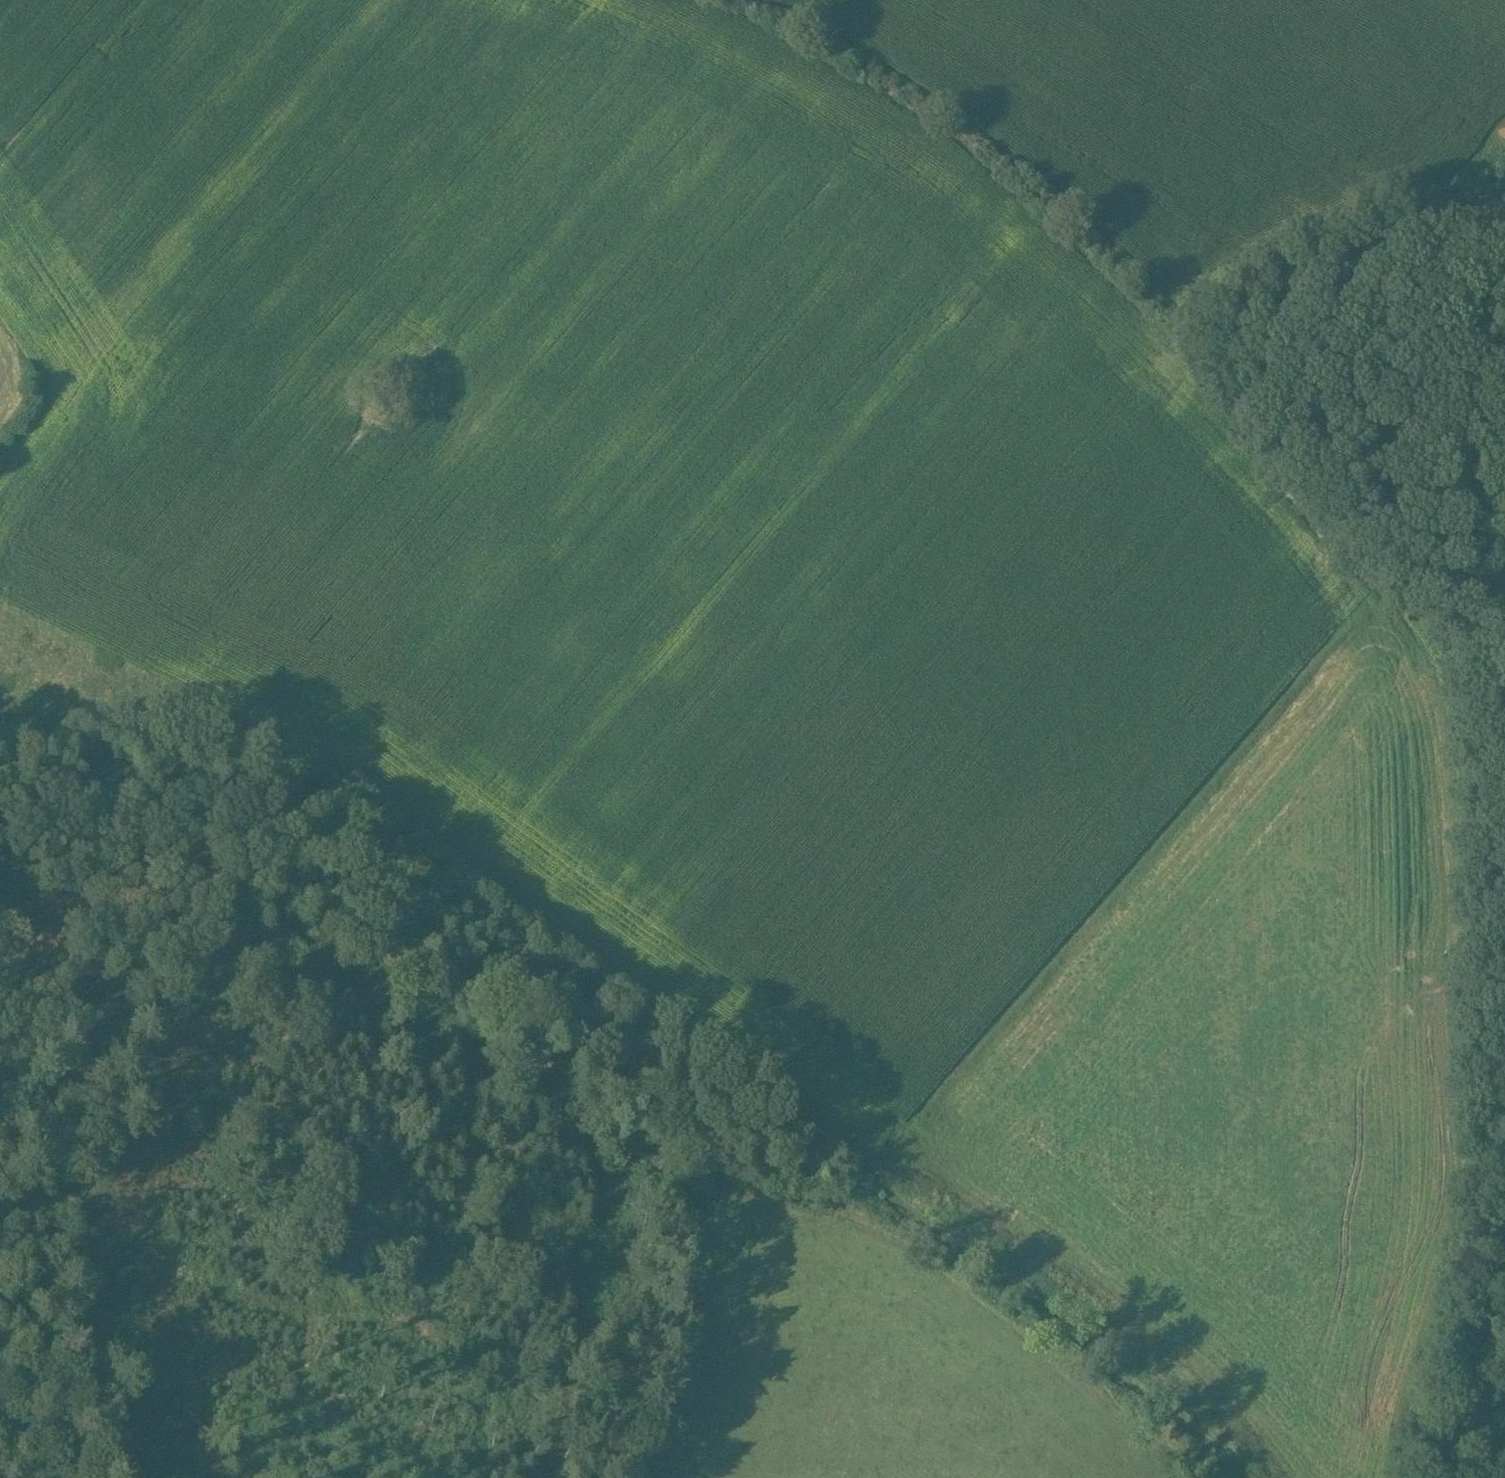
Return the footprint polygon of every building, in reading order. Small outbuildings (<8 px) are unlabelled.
[(1496,241),(1504,254),(1504,235),(1496,241)]
